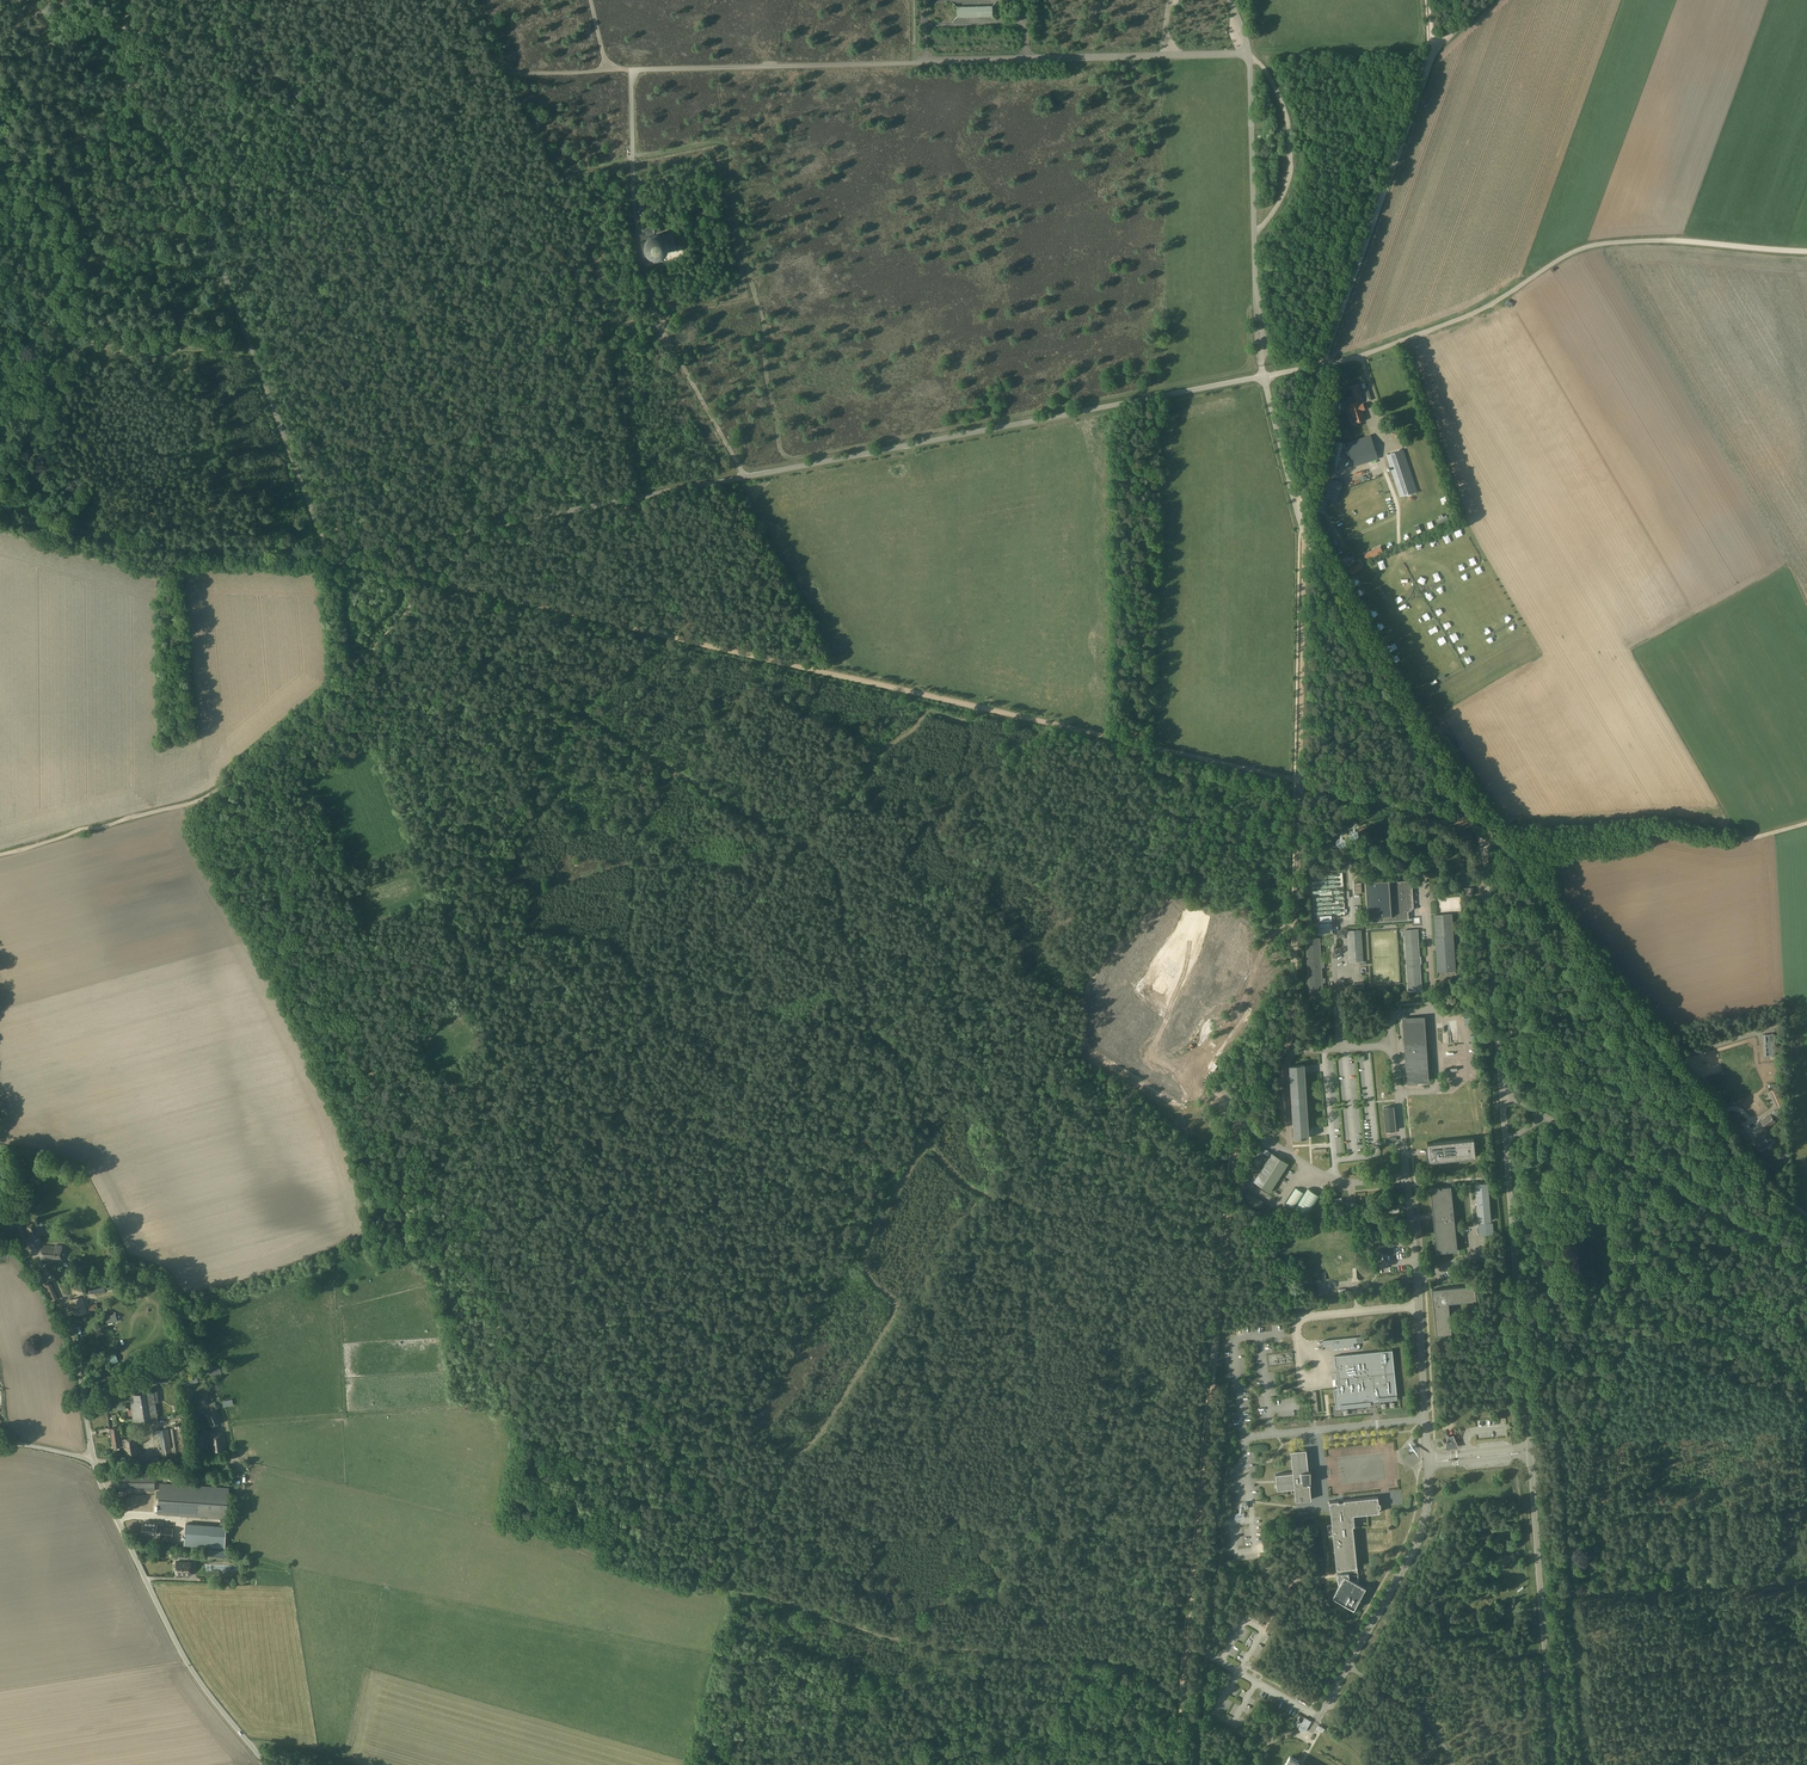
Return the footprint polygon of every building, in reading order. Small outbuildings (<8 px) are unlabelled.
[(992,17),(992,6),(957,7),(957,17),(992,17)] [(653,230),(652,227),(645,228),(646,236),(654,234),(654,232),(655,232),(654,230),(653,230)] [(650,255),(654,254),(656,254),(664,252),(664,251),(676,248),(673,233),(660,236),(660,237),(647,240),(650,255)] [(1346,398),(1348,404),(1351,413),(1349,414),(1353,424),(1366,420),(1362,410),(1365,409),(1363,403),(1365,402),(1359,385),(1351,387),(1353,395),(1346,398)] [(1390,440),(1389,434),(1387,435),(1387,432),(1382,433),(1384,441),(1390,440)] [(1346,443),(1354,466),(1378,458),(1371,435),(1369,435),(1346,443)] [(1343,442),(1335,440),(1330,439),(1328,446),(1341,449),(1343,442)] [(1404,449),(1386,455),(1400,497),(1417,491),(1404,449)] [(1318,496),(1315,507),(1325,510),(1328,500),(1328,499),(1318,496)] [(1457,539),(1464,537),(1463,531),(1455,532),(1457,539)] [(1368,558),(1378,553),(1376,548),(1366,552),(1368,558)] [(1356,563),(1348,569),(1352,575),(1360,570),(1356,563)] [(1344,829),(1349,836),(1353,833),(1349,826),(1344,829)] [(1371,834),(1369,831),(1367,832),(1368,834),(1365,835),(1365,836),(1364,836),(1364,837),(1366,839),(1364,840),(1366,842),(1365,843),(1369,850),(1374,847),(1373,845),(1378,842),(1375,836),(1374,837),(1373,837),(1372,837),(1372,838),(1368,841),(1366,837),(1366,836),(1369,835),(1371,834)] [(1370,916),(1370,922),(1409,920),(1409,916),(1407,916),(1407,911),(1411,911),(1413,908),(1412,880),(1389,882),(1389,880),(1367,882),(1369,916),(1370,916)] [(1455,969),(1455,967),(1454,961),(1455,961),(1455,960),(1454,960),(1452,914),(1434,915),(1436,946),(1438,946),(1438,949),(1436,950),(1438,970),(1455,969)] [(1332,921),(1332,917),(1331,915),(1320,916),(1320,922),(1318,922),(1318,924),(1314,924),(1315,935),(1333,934),(1332,921),(1335,921),(1334,921),(1332,921)] [(1363,961),(1361,930),(1348,931),(1350,962),(1363,961)] [(1420,963),(1420,962),(1420,958),(1419,957),(1417,930),(1404,931),(1408,991),(1421,990),(1420,963)] [(1324,1002),(1323,985),(1320,938),(1306,939),(1310,1002),(1324,1002)] [(1427,1081),(1426,1065),(1423,1017),(1404,1019),(1404,1025),(1402,1025),(1402,1028),(1404,1028),(1405,1039),(1403,1039),(1403,1043),(1405,1043),(1408,1078),(1405,1078),(1405,1082),(1408,1082),(1427,1081)] [(1765,1035),(1766,1056),(1775,1056),(1774,1034),(1765,1035)] [(1309,1137),(1309,1134),(1304,1065),(1290,1065),(1295,1138),(1301,1137),(1301,1140),(1303,1140),(1302,1137),(1309,1137)] [(1260,1119),(1263,1115),(1266,1109),(1261,1106),(1255,1116),(1260,1119)] [(1396,1130),(1394,1107),(1384,1108),(1386,1131),(1387,1131),(1388,1134),(1394,1133),(1394,1130),(1396,1130)] [(1777,1110),(1771,1114),(1774,1119),(1781,1115),(1777,1110)] [(1775,1121),(1770,1114),(1761,1121),(1765,1128),(1775,1121)] [(1275,1132),(1267,1126),(1264,1131),(1273,1136),(1275,1132)] [(1743,1127),(1738,1131),(1745,1142),(1750,1139),(1746,1133),(1747,1133),(1743,1127)] [(1769,1141),(1773,1139),(1767,1130),(1752,1140),(1758,1149),(1764,1144),(1765,1146),(1766,1146),(1767,1146),(1769,1145),(1770,1144),(1769,1143),(1769,1141)] [(1478,1148),(1478,1146),(1478,1143),(1475,1143),(1474,1138),(1427,1143),(1427,1144),(1427,1145),(1426,1147),(1426,1148),(1426,1150),(1426,1152),(1427,1155),(1427,1156),(1427,1158),(1428,1159),(1428,1161),(1429,1162),(1476,1157),(1475,1149),(1478,1148)] [(1288,1164),(1282,1160),(1272,1153),(1254,1182),(1270,1192),(1288,1164)] [(1494,1235),(1493,1224),(1493,1223),(1486,1223),(1485,1221),(1490,1221),(1488,1183),(1476,1184),(1478,1222),(1484,1221),(1484,1223),(1478,1224),(1479,1236),(1494,1235)] [(1448,1250),(1448,1252),(1458,1251),(1451,1186),(1441,1187),(1442,1189),(1440,1189),(1440,1187),(1430,1188),(1433,1216),(1433,1215),(1433,1214),(1436,1214),(1437,1220),(1434,1220),(1434,1219),(1433,1219),(1437,1253),(1446,1252),(1446,1250),(1448,1250)] [(1286,1203),(1294,1208),(1304,1193),(1296,1188),(1286,1203)] [(1295,1209),(1306,1216),(1319,1196),(1308,1189),(1295,1209)] [(1264,1202),(1248,1192),(1244,1199),(1260,1209),(1264,1202)] [(42,1234),(35,1221),(23,1227),(29,1240),(42,1234)] [(62,1246),(56,1245),(56,1246),(41,1245),(41,1260),(62,1261),(62,1246)] [(42,1284),(51,1302),(58,1299),(50,1281),(42,1284)] [(104,1281),(89,1282),(91,1294),(106,1292),(104,1281)] [(1476,1300),(1475,1287),(1475,1285),(1440,1289),(1440,1290),(1437,1291),(1437,1289),(1432,1289),(1436,1335),(1452,1333),(1449,1304),(1447,1304),(1446,1303),(1476,1300)] [(82,1297),(70,1300),(74,1315),(87,1312),(82,1297)] [(98,1309),(96,1303),(88,1305),(90,1311),(98,1309)] [(115,1313),(106,1316),(106,1317),(105,1318),(106,1322),(108,1322),(108,1324),(118,1320),(115,1313)] [(1363,1336),(1361,1337),(1323,1340),(1323,1346),(1332,1345),(1332,1349),(1354,1347),(1354,1343),(1364,1342),(1363,1336)] [(1397,1399),(1393,1351),(1392,1350),(1334,1356),(1338,1388),(1334,1388),(1336,1408),(1371,1405),(1371,1401),(1397,1399)] [(115,1355),(109,1358),(112,1364),(118,1361),(115,1355)] [(153,1371),(165,1366),(161,1357),(149,1362),(153,1371)] [(215,1364),(210,1365),(210,1368),(209,1369),(211,1374),(222,1371),(221,1366),(216,1367),(215,1364)] [(104,1386),(109,1395),(125,1387),(120,1378),(104,1386)] [(193,1397),(187,1385),(181,1388),(188,1400),(193,1397)] [(130,1395),(134,1424),(158,1420),(154,1392),(130,1395)] [(173,1404),(174,1413),(184,1412),(182,1403),(173,1404)] [(223,1422),(217,1409),(204,1415),(210,1428),(223,1422)] [(185,1423),(176,1424),(176,1427),(156,1430),(160,1456),(190,1452),(186,1425),(185,1423)] [(122,1446),(121,1439),(120,1440),(118,1427),(111,1429),(112,1436),(111,1437),(112,1442),(113,1442),(113,1447),(122,1446)] [(223,1434),(209,1436),(211,1452),(225,1451),(223,1434)] [(1452,1436),(1450,1436),(1448,1436),(1447,1441),(1448,1441),(1449,1441),(1450,1446),(1454,1445),(1454,1440),(1455,1440),(1455,1441),(1456,1440),(1454,1435),(1452,1436)] [(121,1439),(122,1446),(124,1446),(126,1456),(138,1454),(136,1437),(121,1439)] [(1458,1447),(1456,1440),(1455,1441),(1455,1440),(1454,1440),(1454,1445),(1450,1446),(1449,1441),(1448,1441),(1447,1441),(1446,1449),(1458,1447)] [(1276,1474),(1277,1483),(1277,1490),(1295,1488),(1296,1501),(1311,1499),(1307,1453),(1302,1452),(1301,1450),(1291,1451),(1293,1473),(1276,1474)] [(112,1487),(155,1488),(155,1474),(112,1474),(112,1487)] [(160,1483),(158,1514),(227,1519),(229,1488),(160,1483)] [(1332,1524),(1328,1524),(1329,1536),(1333,1535),(1337,1574),(1346,1573),(1347,1576),(1345,1575),(1341,1581),(1338,1582),(1341,1604),(1345,1603),(1354,1608),(1358,1602),(1361,1601),(1359,1579),(1354,1580),(1350,1577),(1349,1573),(1352,1572),(1354,1572),(1358,1572),(1353,1528),(1354,1528),(1355,1528),(1355,1527),(1355,1526),(1354,1515),(1380,1512),(1379,1507),(1381,1507),(1381,1503),(1379,1503),(1378,1497),(1344,1500),(1344,1502),(1339,1502),(1339,1501),(1330,1502),(1332,1520),(1332,1524)] [(158,1523),(143,1523),(143,1534),(157,1535),(158,1534),(161,1534),(161,1537),(174,1537),(174,1529),(162,1528),(162,1530),(158,1530),(158,1523)] [(225,1541),(226,1526),(186,1524),(185,1539),(225,1541)] [(227,1550),(208,1548),(207,1556),(226,1558),(227,1550)] [(190,1575),(191,1562),(177,1562),(176,1574),(190,1575)] [(1300,1729),(1301,1730),(1302,1731),(1303,1731),(1304,1731),(1305,1731),(1306,1730),(1308,1726),(1311,1721),(1305,1717),(1300,1727),(1299,1727),(1299,1728),(1299,1729),(1300,1729)]
